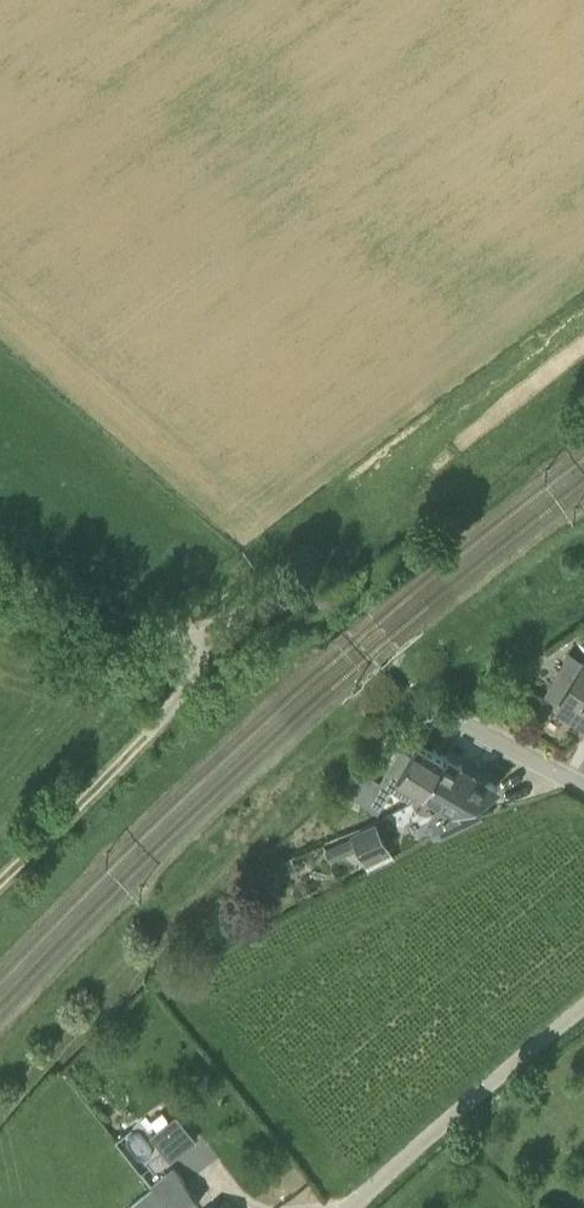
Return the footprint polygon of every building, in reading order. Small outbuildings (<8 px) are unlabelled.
[(583,659),(575,673),(561,665),(543,695),(559,704),(583,719),(583,659)] [(425,793),(444,755),(419,740),(410,756),(400,750),(394,760),(380,752),(354,765),(351,764),(336,788),(366,805),(378,811),(391,788),(412,800),(418,789),(425,793)] [(498,786),(444,755),(425,793),(454,809),(433,820),(439,832),(472,816),(466,803),(498,786)] [(396,856),(376,820),(350,833),(351,835),(324,849),(331,862),(358,847),(370,870),(396,856)] [(280,858),(266,863),(268,870),(282,864),(280,858)] [(150,1120),(157,1128),(168,1119),(162,1111),(150,1120)] [(154,1140),(168,1159),(181,1149),(193,1139),(183,1127),(174,1114),(168,1119),(157,1128),(149,1134),(154,1140)] [(151,1189),(166,1207),(190,1207),(200,1199),(173,1167),(149,1187),(151,1189)] [(151,1189),(134,1203),(128,1207),(166,1207),(151,1189)]
